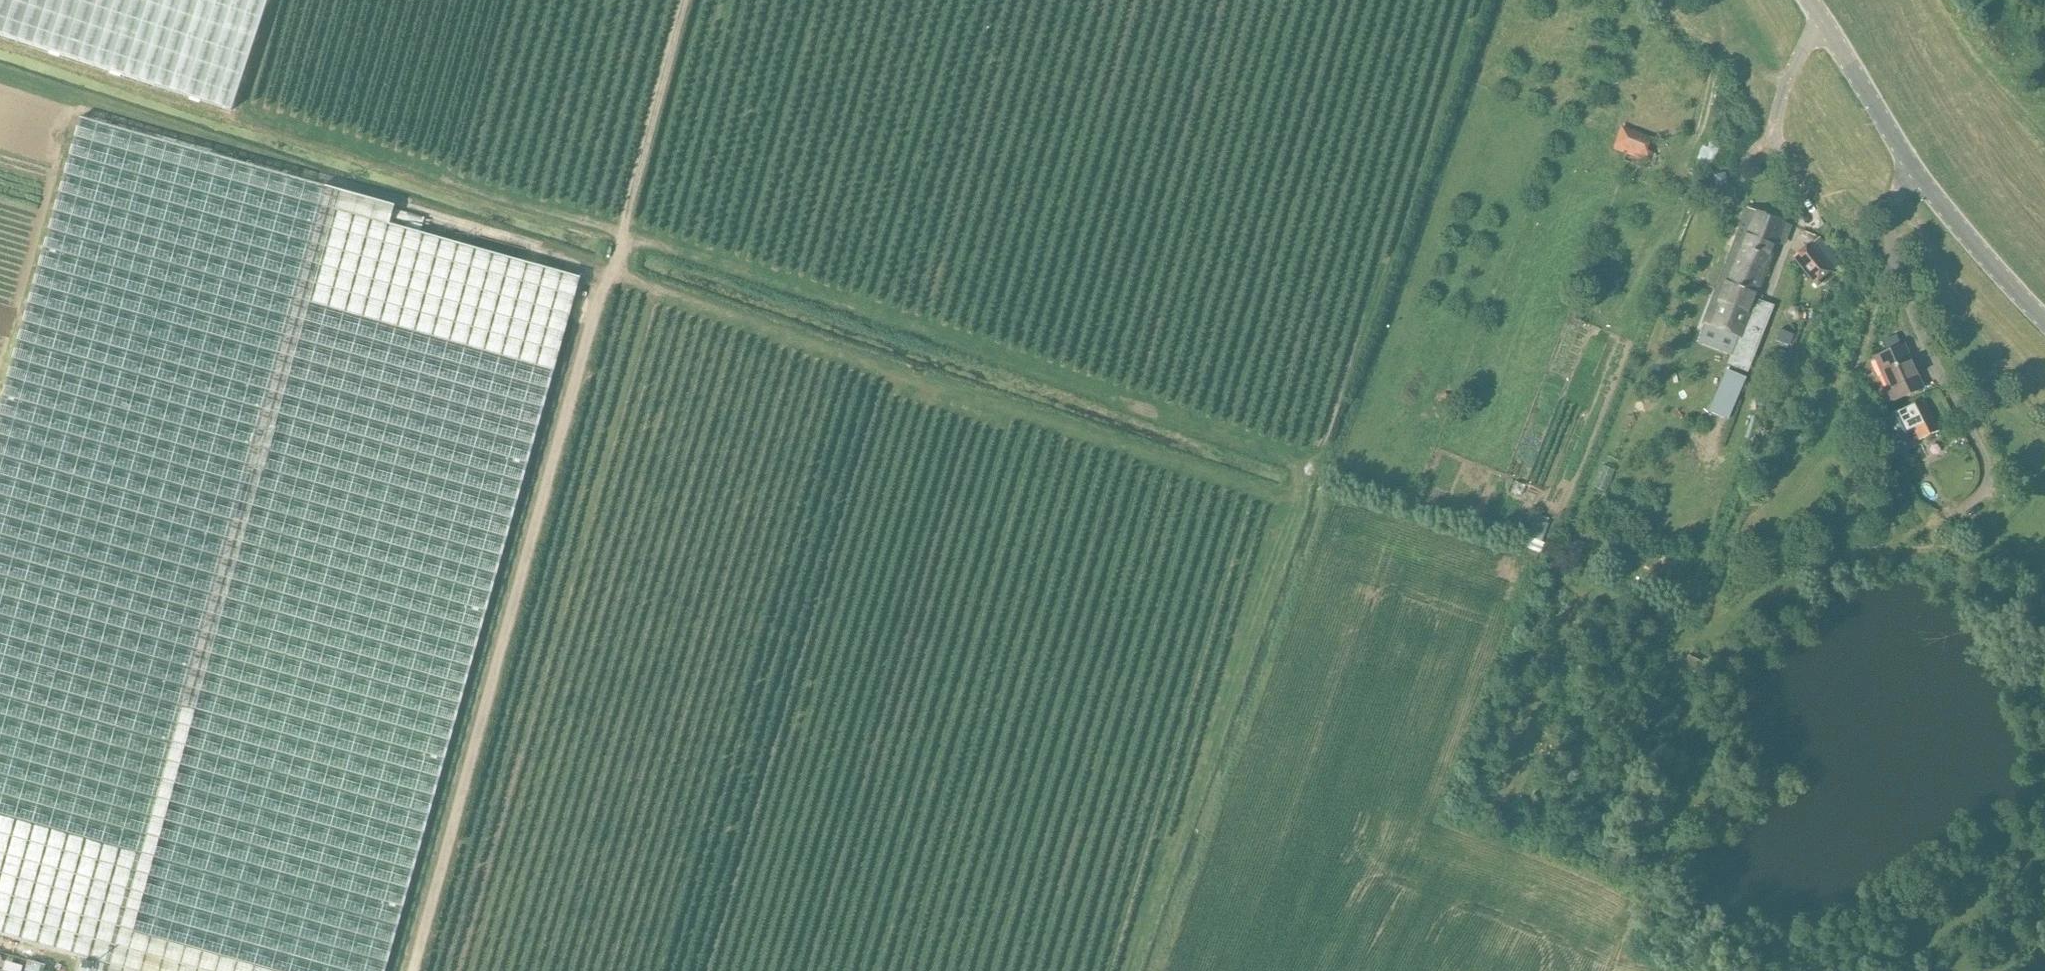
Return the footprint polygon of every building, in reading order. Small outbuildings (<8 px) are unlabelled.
[(232,111),(268,0),(0,0),(0,35),(232,111)] [(1716,154),(1733,113),(1723,109),(1708,147),(1703,145),(1697,158),(1709,163),(1713,153),(1716,154)] [(0,393),(0,938),(19,943),(80,960),(77,970),(381,970),(399,907),(403,908),(579,279),(471,249),(388,226),(394,204),(352,192),(114,127),(76,116),(74,124),(0,393)] [(1613,150),(1649,165),(1655,151),(1646,148),(1651,137),(1621,125),(1613,147),(1614,147),(1613,150)] [(1747,210),(1726,265),(1763,279),(1772,254),(1769,253),(1780,222),(1758,213),(1757,214),(1747,210)] [(1833,273),(1810,245),(1794,257),(1817,285),(1833,273)] [(1732,354),(1751,361),(1770,311),(1753,305),(1763,279),(1726,265),(1704,323),(1738,337),(1732,354)] [(1903,346),(1867,362),(1886,405),(1923,389),(1903,346)] [(1923,399),(1880,420),(1895,451),(1919,440),(1919,441),(1938,431),(1923,399)] [(46,965),(27,960),(25,970),(44,970),(46,965)]
